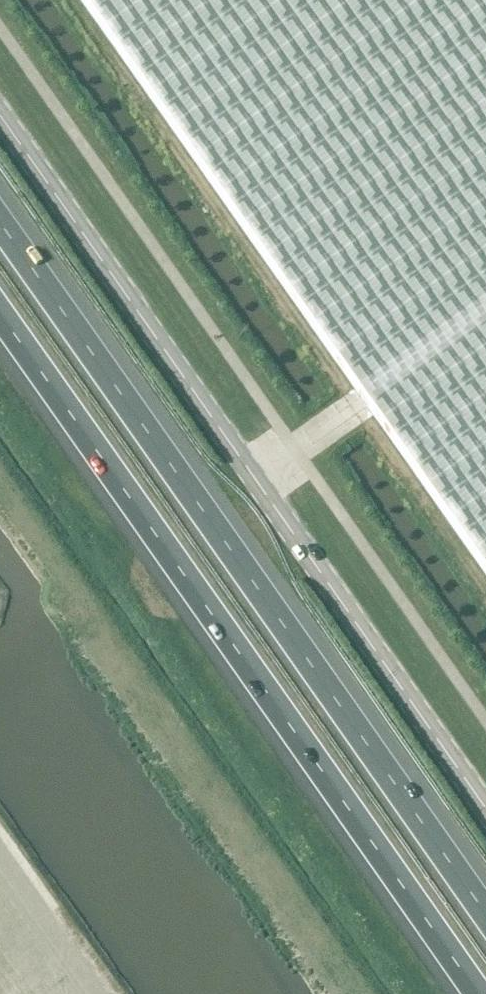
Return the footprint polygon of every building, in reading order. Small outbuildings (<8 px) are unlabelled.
[(485,576),(485,0),(80,0),(485,576)]
